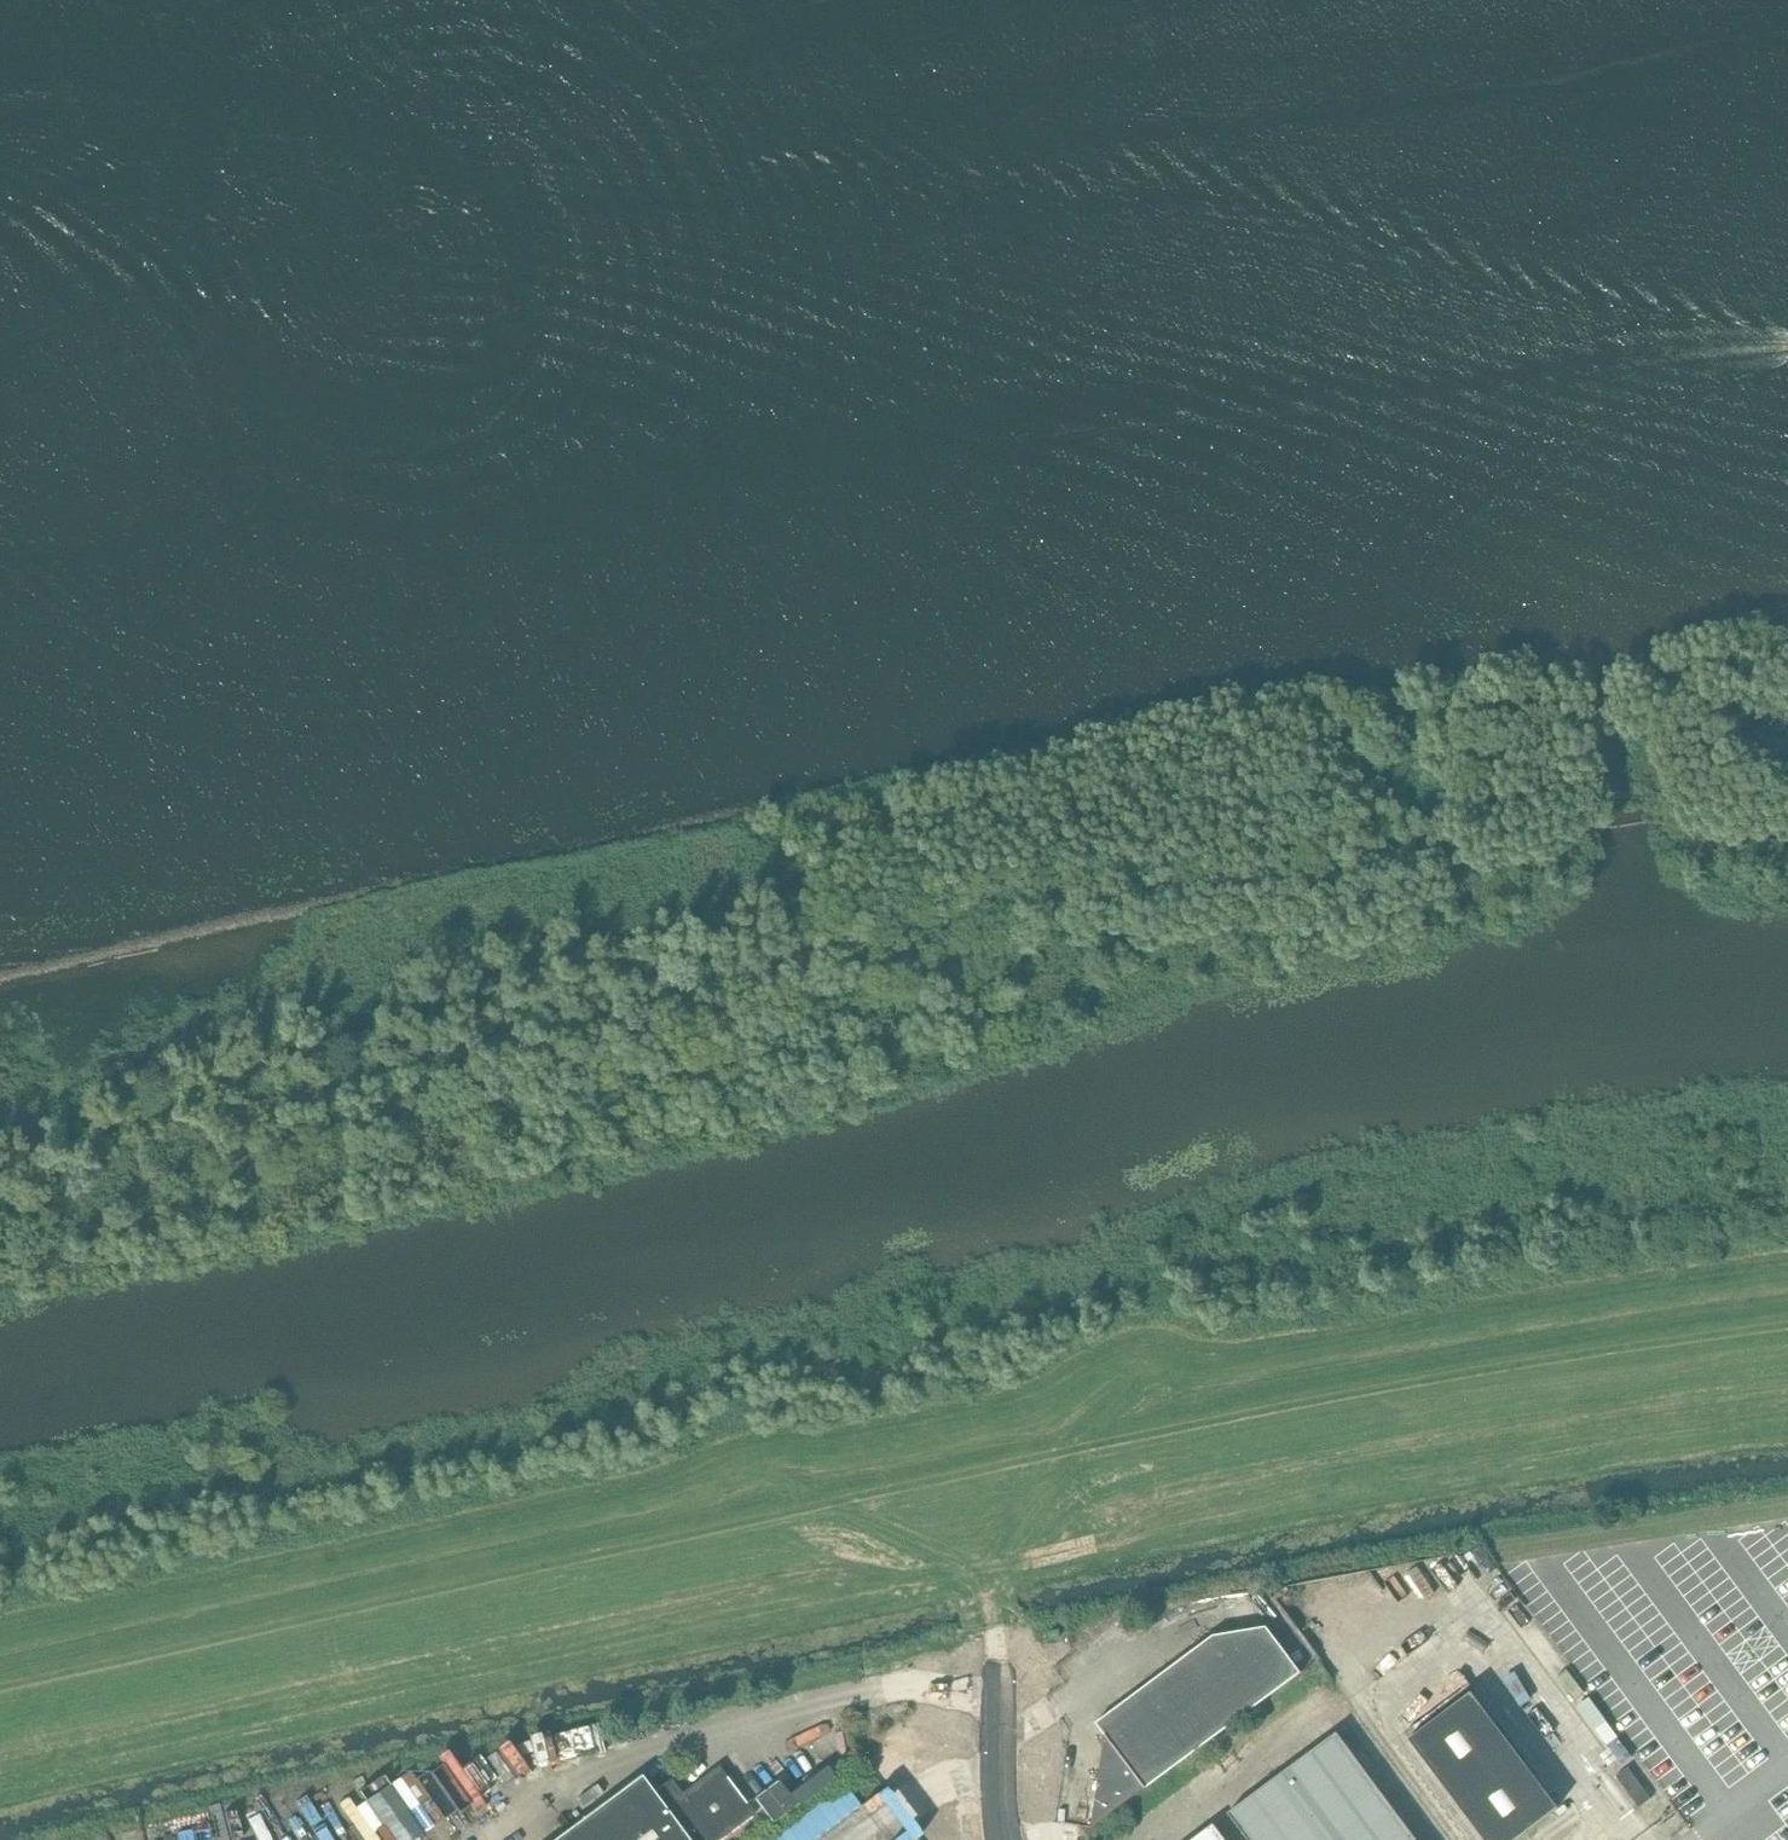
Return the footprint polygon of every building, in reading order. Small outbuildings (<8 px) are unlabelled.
[(1214,1635),(1097,1723),(1105,1734),(1092,1829),(1301,1672),(1267,1626),(1214,1635)] [(1284,1772),(1335,1839),(1417,1839),(1338,1732),(1284,1772)] [(736,1828),(755,1814),(719,1766),(682,1793),(672,1779),(654,1792),(641,1775),(622,1790),(555,1839),(720,1839),(736,1828)] [(778,1781),(755,1798),(773,1822),(796,1804),(797,1806),(836,1778),(827,1766),(789,1795),(778,1781)] [(1638,1807),(1649,1798),(1627,1768),(1616,1776),(1638,1807)] [(1284,1772),(1229,1812),(1250,1839),(1335,1839),(1284,1772)] [(1564,1804),(1559,1808),(1555,1811),(1560,1816),(1568,1810),(1564,1804)] [(1193,1839),(1226,1839),(1215,1824),(1193,1839)]
